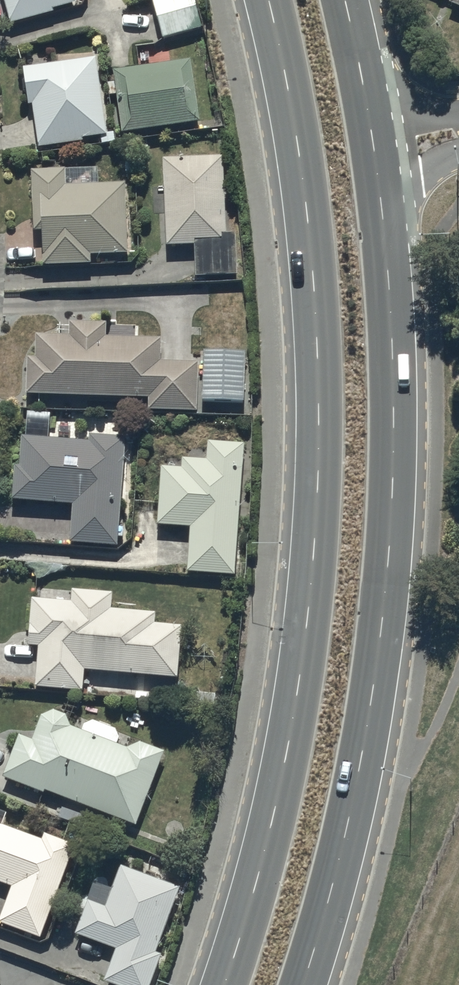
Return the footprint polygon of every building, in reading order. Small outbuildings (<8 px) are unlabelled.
[(10,29),(54,16),(53,13),(86,4),(85,0),(2,0),(10,29)] [(150,4),(152,4),(162,44),(202,34),(193,0),(149,0),(150,4)] [(28,111),(33,110),(39,153),(82,147),(81,143),(101,140),(102,147),(116,145),(115,136),(106,137),(96,62),(23,72),(28,111)] [(116,98),(122,137),(200,126),(191,65),(113,76),(114,86),(107,87),(109,99),(116,98)] [(215,161),(163,162),(165,251),(194,250),(195,282),(236,281),(235,238),(226,238),(224,157),(215,157),(215,161)] [(65,175),(32,176),(31,176),(32,237),(42,237),(42,270),(90,269),(89,259),(129,258),(127,189),(96,189),(96,185),(91,185),(91,190),(66,191),(65,175)] [(26,400),(147,403),(147,415),(197,416),(198,367),(159,366),(160,342),(106,341),(106,327),(69,326),(69,340),(36,339),(35,361),(27,361),(26,400)] [(203,355),(202,407),(242,407),(243,356),(203,355)] [(12,505),(72,509),(69,548),(117,552),(118,542),(122,542),(123,531),(118,530),(124,443),(90,440),(90,446),(23,441),(20,471),(15,470),(12,505)] [(181,463),(181,473),(162,472),(157,530),(190,533),(187,577),(233,581),(244,449),(208,446),(208,454),(202,454),(202,461),(186,459),(186,463),(181,463)] [(82,695),(83,675),(176,683),(181,631),(155,629),(156,617),(110,614),(112,596),(72,593),(71,606),(31,603),(27,651),(38,652),(35,691),(82,695)] [(134,830),(163,757),(141,747),(128,753),(115,748),(120,736),(93,725),(85,728),(81,736),(71,732),(66,719),(53,715),(42,721),(32,746),(18,740),(2,782),(44,798),(45,796),(134,830)] [(11,893),(0,919),(0,929),(38,944),(75,850),(43,837),(40,845),(0,829),(0,889),(11,893)] [(121,872),(106,913),(87,906),(75,940),(116,955),(105,984),(153,984),(163,958),(156,956),(179,893),(121,872)]
